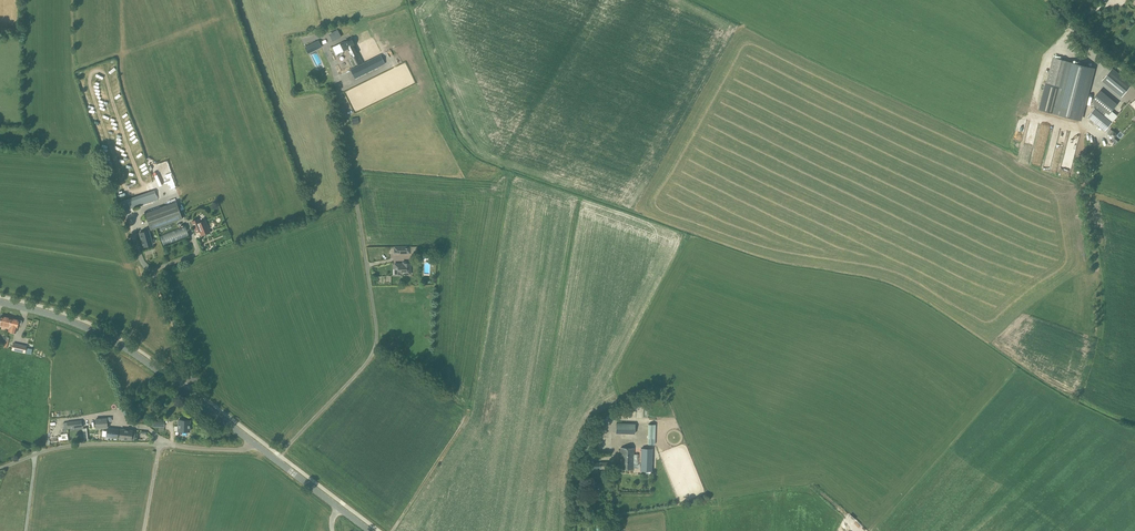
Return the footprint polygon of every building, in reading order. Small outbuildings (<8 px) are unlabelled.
[(328,44),(325,45),(326,48),(339,43),(335,33),(325,36),(328,44)] [(351,38),(340,44),(344,52),(348,50),(352,57),(358,54),(355,47),(356,46),(351,38)] [(322,47),(318,41),(305,47),(308,54),(322,47)] [(385,64),(380,55),(350,70),(355,78),(385,64)] [(1079,120),(1093,68),(1053,58),(1046,84),(1059,88),(1052,113),(1080,120),(1079,120)] [(109,79),(110,85),(115,84),(111,61),(106,62),(109,79)] [(334,66),(336,72),(347,68),(344,62),(334,66)] [(101,66),(92,70),(95,76),(104,72),(101,66)] [(1102,81),(1122,97),(1132,85),(1112,68),(1102,81)] [(89,72),(76,74),(77,80),(88,78),(88,74),(89,74),(89,72)] [(82,82),(79,83),(88,117),(93,115),(85,85),(83,85),(82,82)] [(87,86),(89,99),(95,98),(93,85),(87,86)] [(120,102),(118,92),(117,92),(116,87),(112,88),(114,100),(117,99),(117,102),(120,102)] [(1112,111),(1117,104),(1100,90),(1091,101),(1094,103),(1091,106),(1094,108),(1095,108),(1088,117),(1105,131),(1118,116),(1112,111)] [(91,99),(94,109),(100,107),(97,98),(91,99)] [(117,112),(118,111),(120,120),(126,119),(122,104),(116,106),(111,107),(114,119),(111,119),(113,126),(120,124),(117,112)] [(100,111),(94,113),(94,116),(90,117),(92,123),(97,121),(96,115),(100,114),(100,111)] [(1029,129),(1035,130),(1038,114),(1031,112),(1029,117),(1033,118),(1033,121),(1031,121),(1029,129)] [(1045,132),(1046,128),(1048,129),(1050,121),(1043,120),(1041,131),(1045,132)] [(127,122),(122,123),(123,127),(119,128),(120,133),(125,132),(131,131),(131,128),(126,129),(125,126),(128,126),(127,122)] [(144,165),(138,167),(143,179),(149,176),(144,165)] [(118,180),(113,182),(117,193),(122,191),(118,180)] [(128,194),(129,196),(136,195),(135,191),(133,192),(133,189),(130,189),(129,187),(124,188),(124,192),(119,192),(120,195),(128,194)] [(155,190),(121,202),(124,211),(158,200),(155,190)] [(182,219),(176,202),(145,213),(151,230),(182,219)] [(192,222),(196,231),(198,230),(199,231),(200,231),(201,235),(210,232),(205,221),(197,224),(195,220),(192,222)] [(189,236),(185,226),(160,236),(164,246),(189,236)] [(149,231),(140,234),(144,247),(153,244),(149,231)] [(401,274),(407,274),(407,273),(411,273),(410,262),(403,262),(403,264),(395,264),(395,269),(396,269),(396,275),(401,275),(401,274)] [(0,322),(0,324),(1,324),(0,327),(8,329),(10,318),(1,315),(0,322)] [(17,328),(18,324),(20,325),(22,324),(22,321),(21,320),(19,320),(10,318),(8,329),(16,331),(17,328)] [(14,343),(12,350),(25,353),(27,346),(14,343)] [(107,419),(96,419),(96,428),(107,427),(107,419)] [(161,422),(161,419),(157,419),(157,422),(154,422),(154,426),(165,427),(165,422),(161,422)] [(190,420),(178,420),(178,431),(190,432),(190,420)] [(635,435),(635,425),(616,424),(616,434),(635,435)] [(135,436),(132,436),(132,431),(121,429),(121,430),(118,430),(119,429),(112,428),(112,429),(107,428),(106,437),(118,438),(132,440),(132,439),(134,440),(135,439),(135,437),(135,436)] [(633,469),(634,463),(638,463),(638,454),(634,454),(634,448),(621,448),(620,469),(633,469)] [(641,449),(640,471),(652,471),(653,449),(641,449)] [(599,487),(600,487),(601,483),(591,483),(591,495),(599,496),(599,487)]
